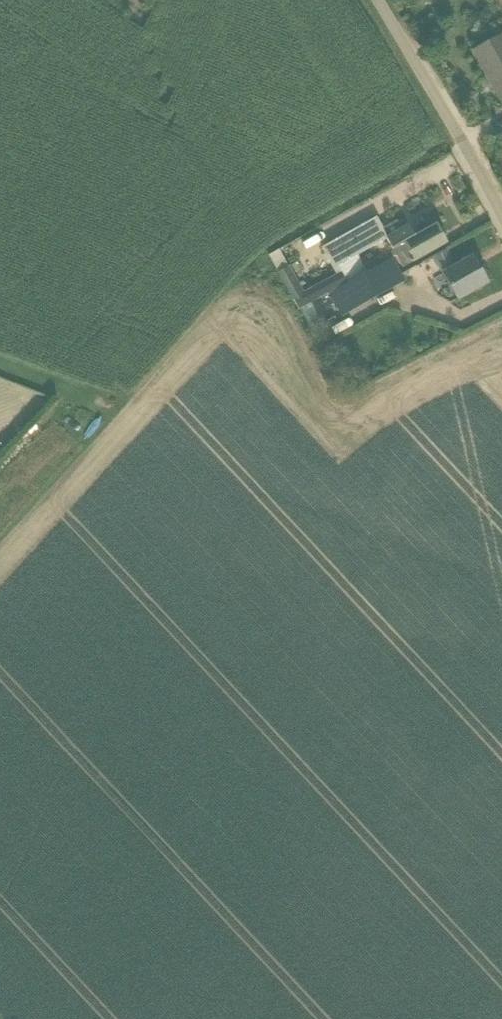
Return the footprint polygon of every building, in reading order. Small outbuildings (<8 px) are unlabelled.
[(474,52),(501,100),(501,35),(474,52)] [(297,309),(331,290),(345,284),(336,267),(387,238),(403,267),(447,243),(437,223),(415,236),(409,225),(402,229),(397,220),(383,228),(377,217),(321,249),(335,275),(302,293),(287,266),(276,272),(297,309)] [(455,267),(445,249),(433,255),(444,273),(443,273),(458,300),(488,283),(473,257),(455,267)] [(345,284),(331,290),(344,313),(393,287),(404,281),(391,258),(357,277),(345,284)]
